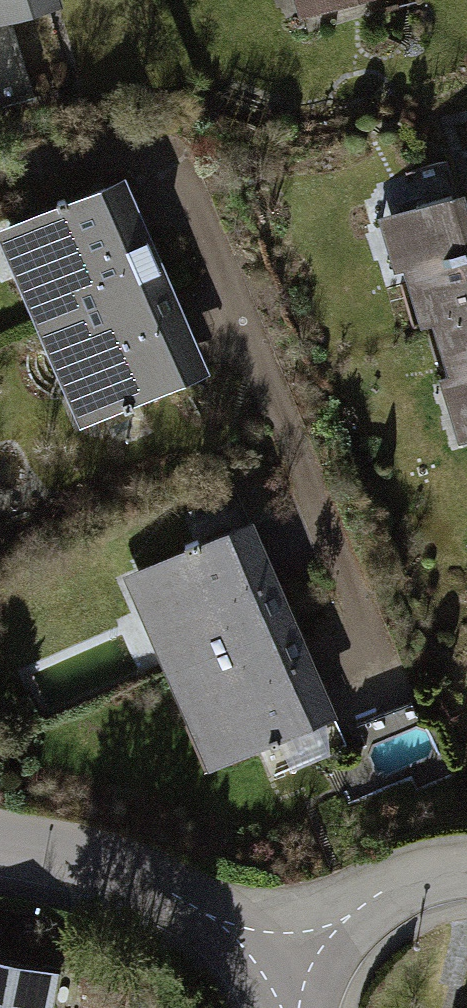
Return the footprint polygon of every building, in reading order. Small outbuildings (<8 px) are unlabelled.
[(66,11),(62,0),(0,0),(0,28),(66,11)] [(301,16),(372,0),(297,0),(301,16)] [(212,374),(123,181),(0,237),(0,253),(83,433),(212,374)] [(382,222),(420,331),(434,326),(466,316),(466,196),(382,222)] [(434,326),(452,382),(439,385),(464,449),(466,448),(466,316),(434,326)] [(259,524),(123,575),(211,777),(340,717),(259,524)] [(0,963),(0,1007),(49,1007),(56,974),(0,963)]
